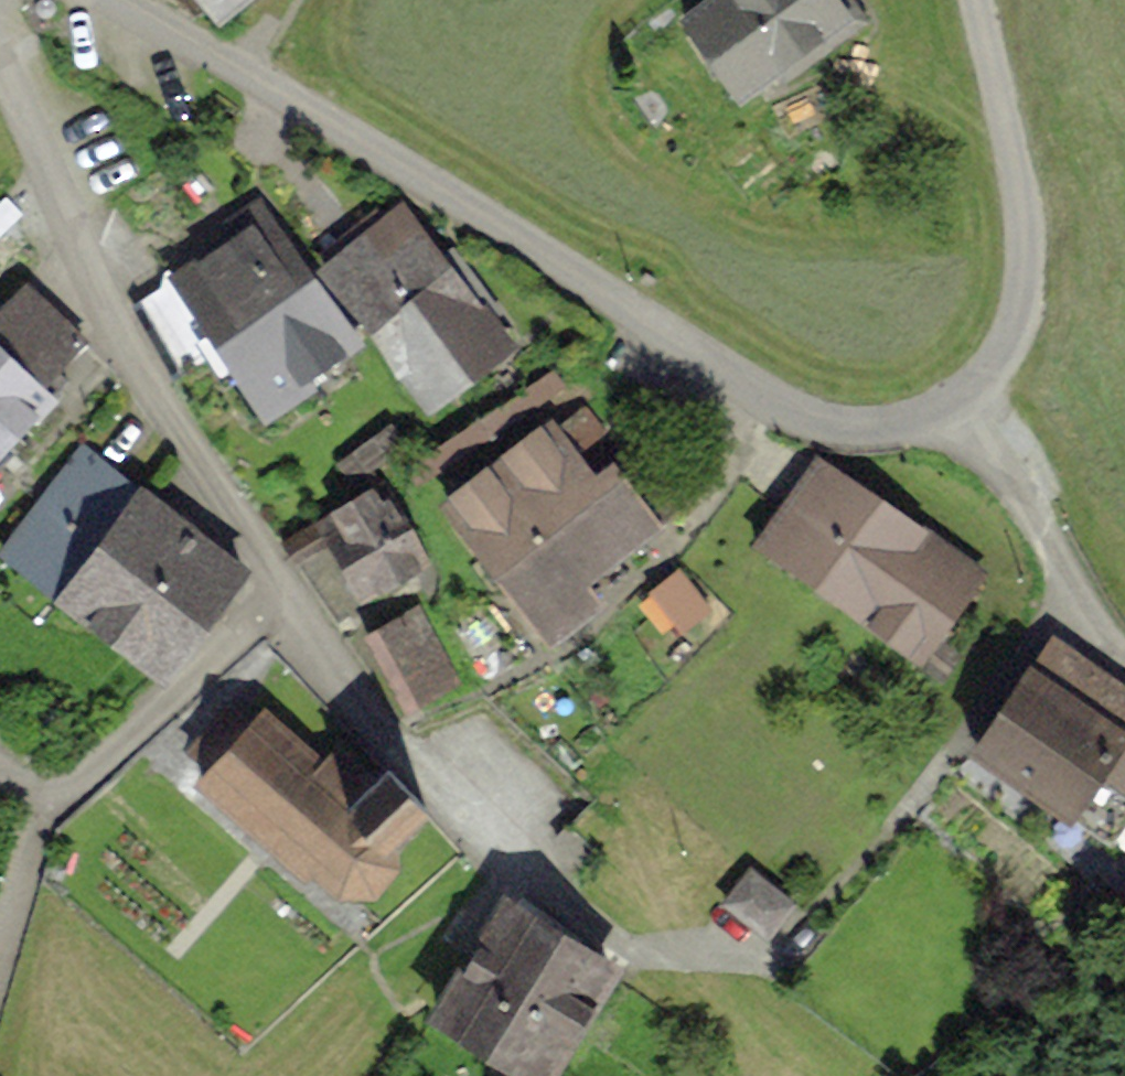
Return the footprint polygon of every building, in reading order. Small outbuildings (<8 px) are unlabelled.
[(222,30),(258,0),(196,0),(222,30)] [(740,120),(868,29),(847,0),(723,0),(677,33),(740,120)] [(231,226),(164,269),(171,279),(143,297),(184,360),(217,339),(266,416),(333,373),(322,357),(357,335),(260,186),(221,211),(231,226)] [(516,335),(405,193),(319,260),(429,402),(516,335)] [(49,373),(86,335),(23,274),(0,298),(0,442),(6,447),(65,389),(49,373)] [(439,494),(548,639),(607,595),(588,570),(679,502),(630,438),(595,464),(554,409),(439,494)] [(407,439),(391,418),(340,457),(356,478),(407,439)] [(59,589),(139,480),(81,438),(1,547),(59,589)] [(979,565),(812,448),(752,533),(919,650),(979,565)] [(385,479),(321,512),(361,590),(426,556),(385,479)] [(164,666),(244,557),(139,480),(59,589),(164,666)] [(679,566),(652,585),(682,629),(710,609),(679,566)] [(421,601),(365,627),(403,708),(458,683),(421,601)] [(1052,628),(975,737),(1075,807),(1102,769),(1124,785),(1124,679),(1052,628)] [(350,771),(262,694),(194,772),(304,869),(313,860),(343,886),(378,890),(398,870),(397,841),(385,831),(429,780),(379,737),(350,771)] [(752,864),(725,897),(768,931),(794,899),(752,864)] [(612,949),(498,884),(431,1000),(545,1065),(612,949)]
